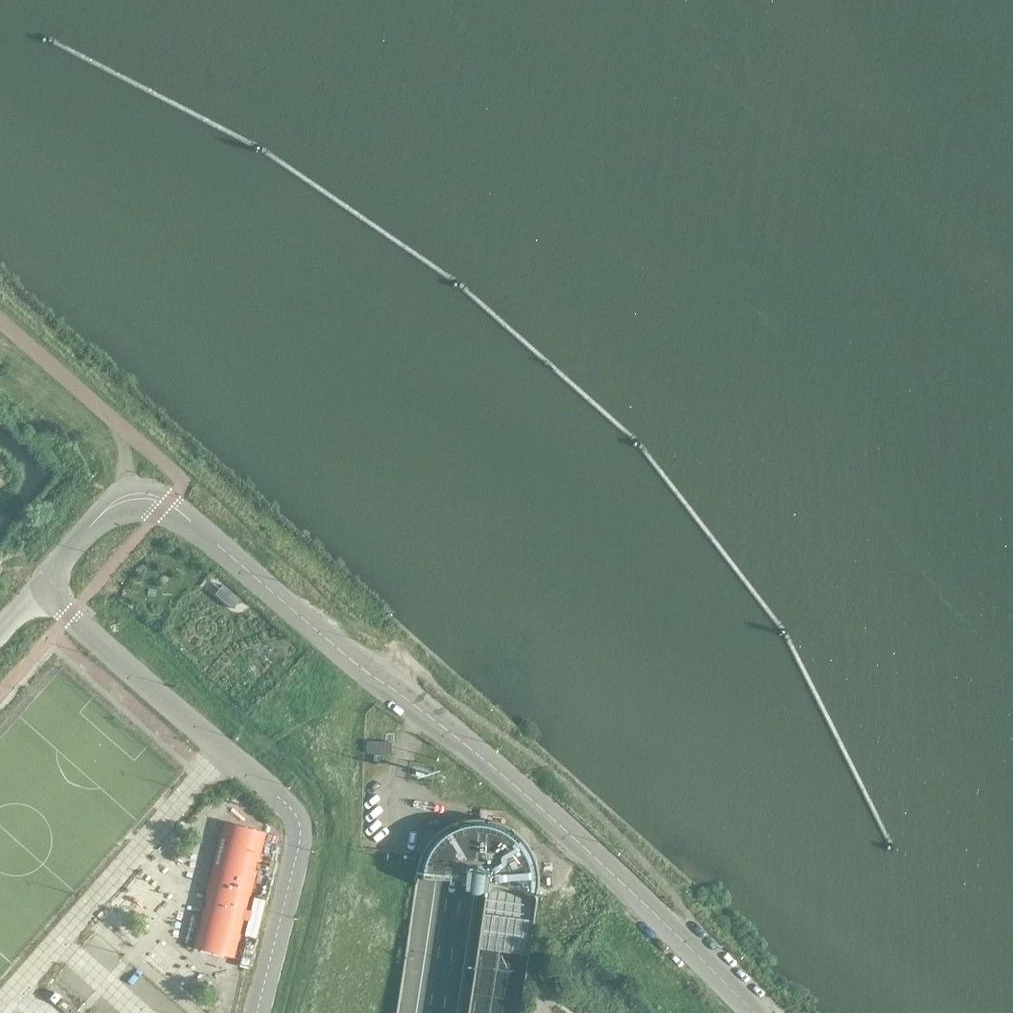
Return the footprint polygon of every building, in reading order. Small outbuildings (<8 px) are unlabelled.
[(220,579),(212,588),(222,596),(229,587),(220,579)] [(392,753),(392,741),(367,740),(367,753),(392,753)] [(248,909),(267,832),(224,821),(204,900),(206,900),(204,908),(202,908),(192,947),(235,958),(245,920),(249,921),(245,935),(257,938),(266,900),(255,897),(251,910),(248,909)] [(485,821),(482,821),(476,821),(474,821),(470,821),(464,822),(461,823),(457,825),(452,827),(447,830),(442,833),(437,837),(433,841),(432,842),(430,846),(427,850),(425,854),(424,856),(423,857),(422,861),(421,863),(420,867),(419,879),(424,879),(466,881),(465,890),(470,890),(471,892),(473,893),(477,894),(481,893),(483,892),(487,892),(489,884),(530,894),(535,895),(536,882),(536,876),(536,872),(535,869),(535,867),(533,861),(531,856),(530,854),(528,851),(526,847),(525,846),(523,843),(521,840),(516,836),(513,833),(510,831),(505,828),(500,825),(497,824),(493,823),(487,822),(485,821)]
